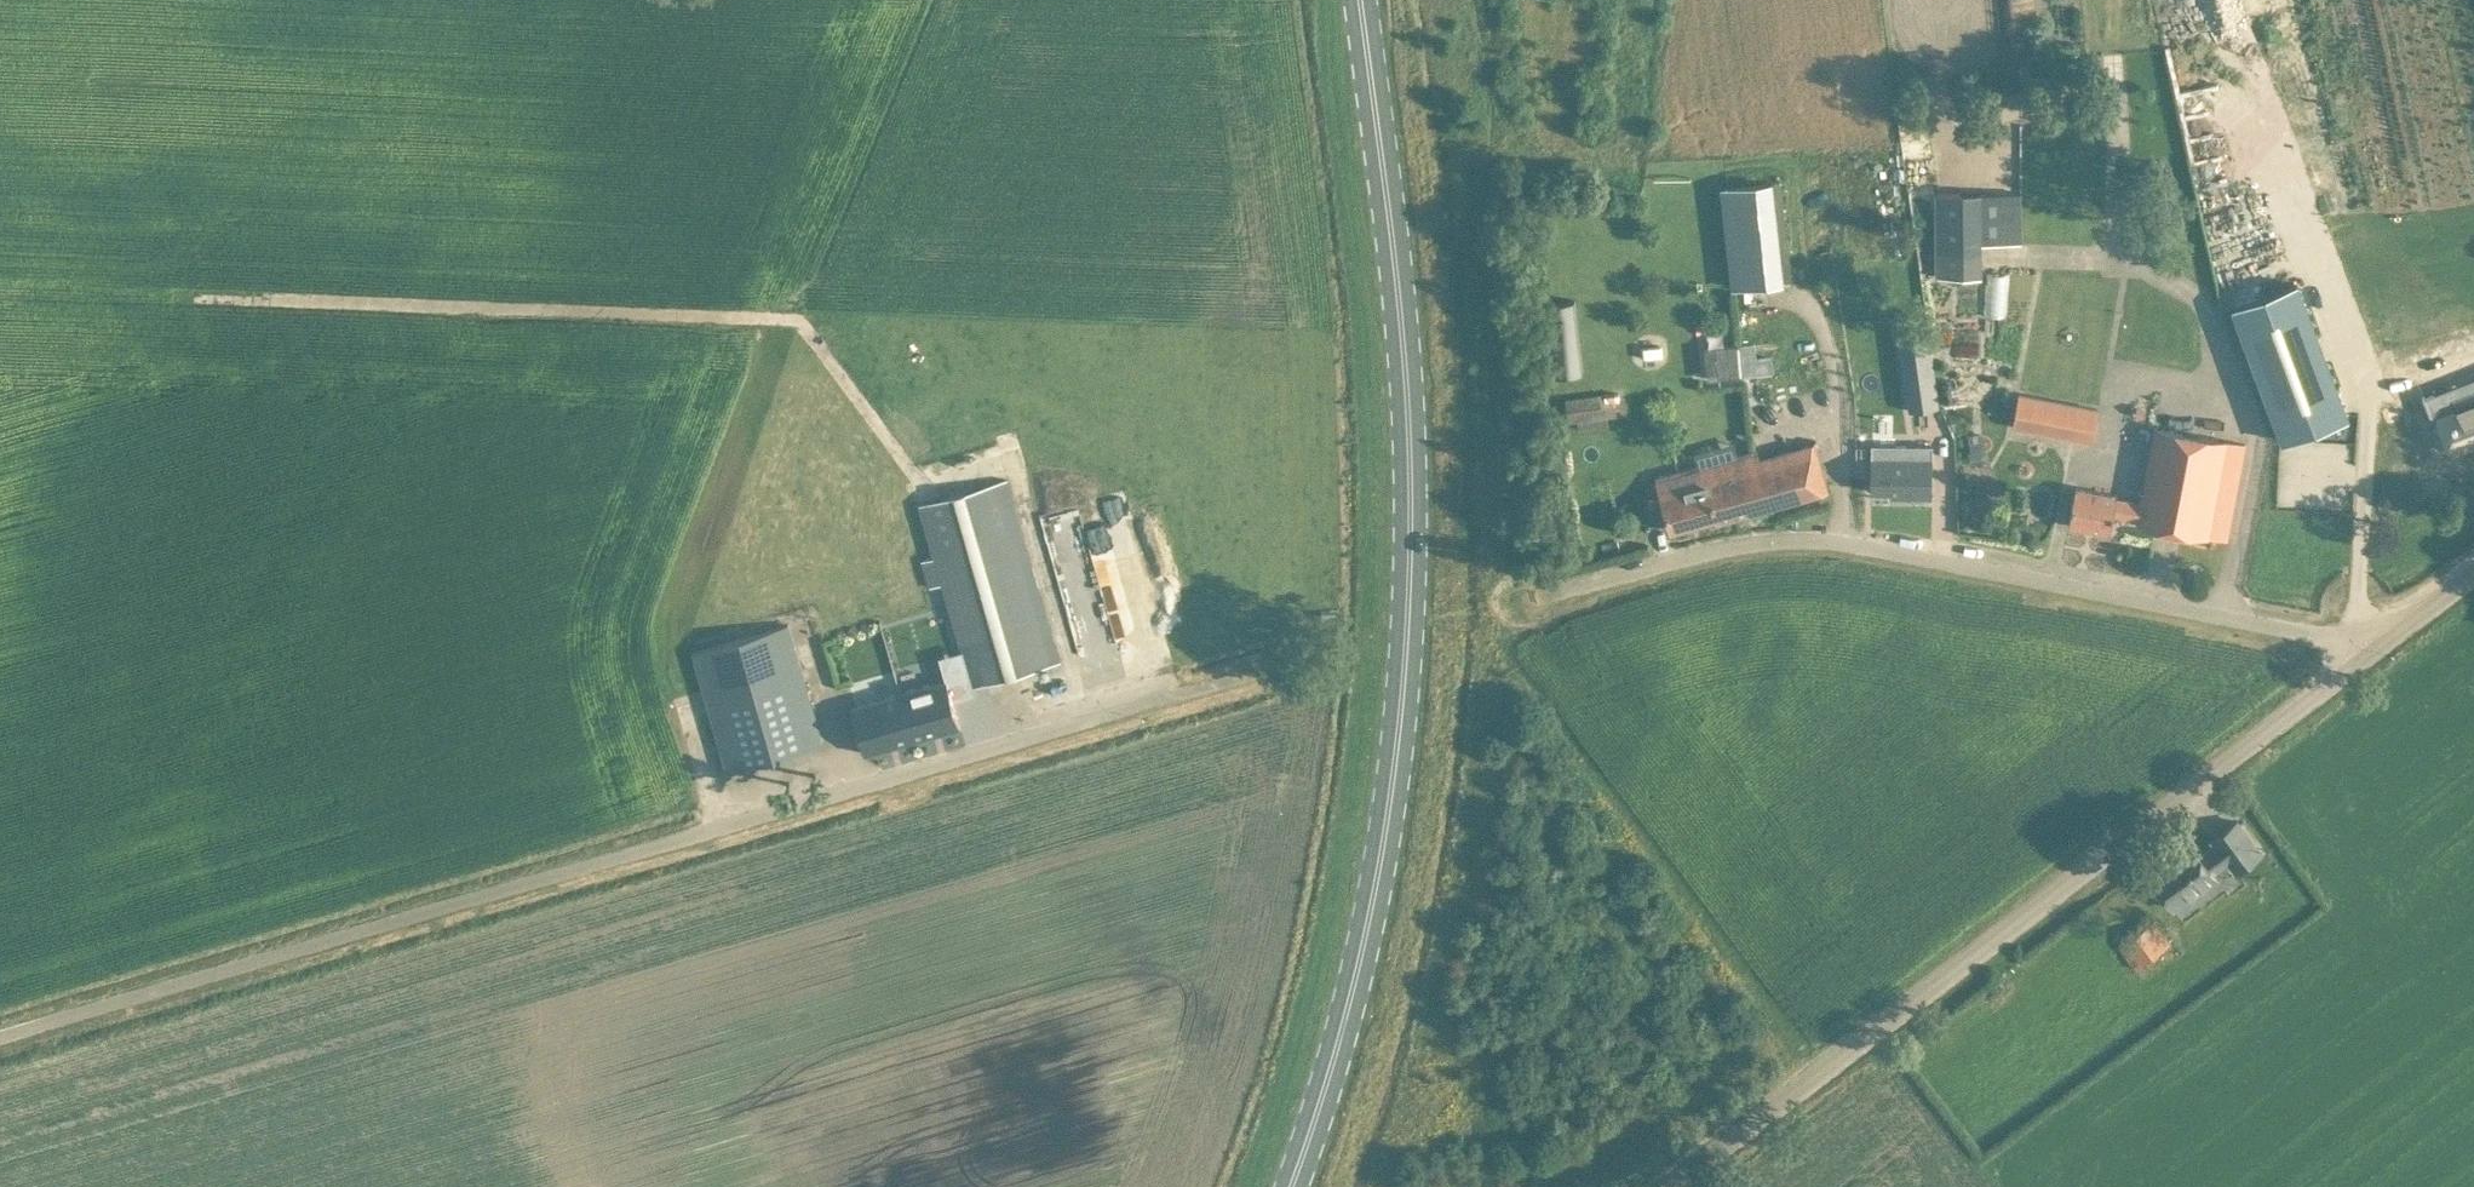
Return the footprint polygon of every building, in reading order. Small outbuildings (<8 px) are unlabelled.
[(1732,286),(1782,281),(1771,183),(1721,188),(1732,286)] [(2022,191),(1934,191),(1936,276),(1982,276),(1982,242),(1987,242),(1987,251),(2002,251),(2001,242),(2022,242),(2022,191)] [(2009,313),(2010,273),(1988,272),(1987,313),(2009,313)] [(2297,283),(2234,307),(2284,440),(2347,416),(2297,283)] [(1910,410),(1938,406),(1930,346),(1901,350),(1910,410)] [(2018,391),(2012,424),(2092,439),(2098,407),(2018,391)] [(2422,396),(2432,421),(2434,421),(2433,419),(2439,417),(2451,451),(2473,443),(2473,401),(2450,410),(2443,391),(2425,397),(2424,395),(2422,396)] [(1614,392),(1565,399),(1567,422),(1578,420),(1578,428),(1598,426),(1597,418),(1616,416),(1614,392)] [(2243,443),(2219,439),(2154,427),(2153,434),(2149,451),(2141,499),(2116,495),(2117,492),(2075,485),(2072,500),(2068,524),(2110,532),(2113,514),(2137,518),(2136,524),(2226,540),(2243,443)] [(1671,530),(1716,517),(1717,520),(1827,489),(1814,443),(1758,459),(1757,452),(1702,468),(1699,469),(1698,464),(1656,476),(1671,530)] [(1872,443),(1871,490),(1892,490),(1904,490),(1904,495),(1932,495),(1933,444),(1872,443)] [(944,581),(966,661),(972,684),(1050,662),(998,481),(920,502),(934,555),(922,558),(929,585),(944,581)] [(932,602),(893,616),(897,628),(866,639),(876,668),(933,648),(928,632),(941,627),(932,602)] [(788,623),(694,650),(720,746),(727,769),(822,742),(788,623)] [(947,678),(899,692),(913,739),(960,725),(947,678)] [(899,692),(852,706),(865,752),(913,739),(899,692)] [(2149,876),(2164,895),(2172,907),(2215,876),(2212,872),(2230,859),(2236,868),(2259,851),(2237,821),(2212,840),(2215,844),(2199,855),(2191,845),(2149,876)] [(2120,945),(2136,968),(2170,943),(2153,921),(2120,945)]
